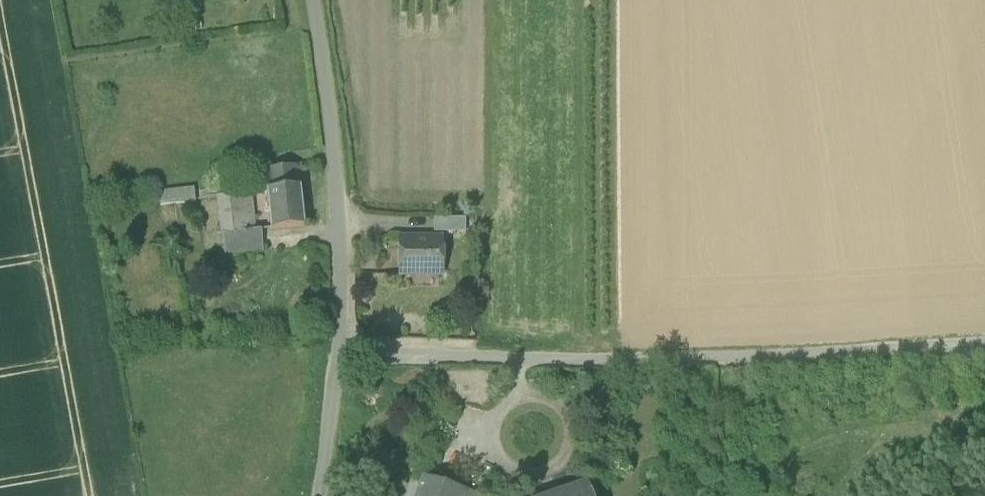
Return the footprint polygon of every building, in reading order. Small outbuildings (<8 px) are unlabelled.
[(267,191),(271,230),(304,227),(300,187),(299,187),(297,167),(266,170),(268,191),(267,191)] [(213,197),(217,196),(240,194),(239,183),(212,186),(213,197)] [(160,193),(161,206),(196,203),(194,190),(160,193)] [(251,193),(240,194),(241,205),(252,204),(251,193)] [(241,205),(240,194),(217,196),(222,235),(255,231),(252,204),(241,205)] [(437,235),(469,236),(469,222),(437,221),(437,235)] [(222,235),(224,254),(263,250),(262,231),(255,231),(222,235)] [(442,279),(444,279),(445,241),(402,240),(402,278),(428,278),(428,273),(442,274),(442,279)] [(468,489),(437,479),(424,474),(417,495),(465,495),(468,489)] [(549,495),(593,495),(589,483),(552,495),(549,495)]
